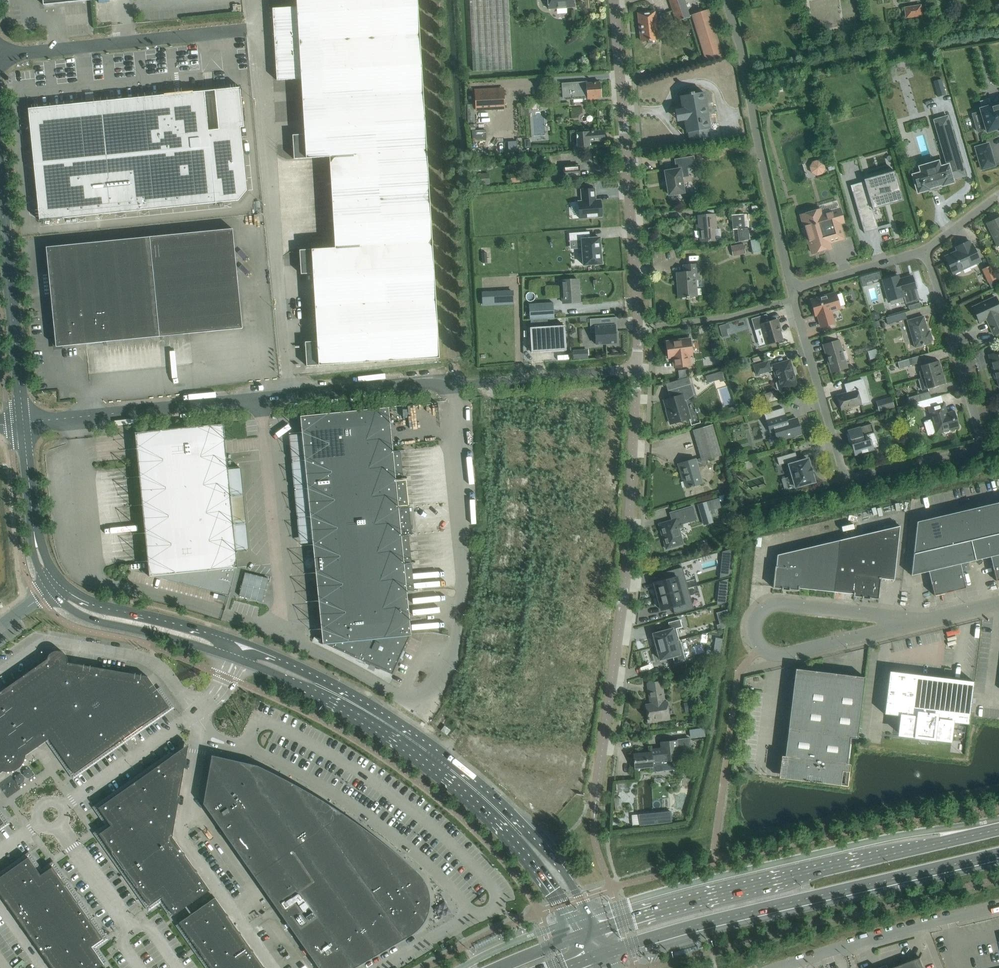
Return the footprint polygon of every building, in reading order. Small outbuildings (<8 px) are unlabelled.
[(297,7),(272,8),(277,80),(301,79),(304,134),(292,135),(294,159),(329,157),(335,248),(299,250),(301,274),(313,273),(317,341),(305,342),(306,366),(439,358),(417,0),(296,0),(297,7)] [(473,71),(512,69),(508,0),(469,0),(473,71)] [(574,0),(544,0),(544,1),(548,0),(549,9),(575,7),(574,0)] [(676,22),(690,17),(684,0),(669,0),(676,22)] [(920,5),(905,8),(906,18),(922,15),(920,5)] [(724,57),(709,9),(691,15),(705,62),(724,57)] [(657,40),(654,12),(638,14),(642,41),(648,41),(649,44),(656,43),(656,40),(657,40)] [(782,96),(791,94),(788,77),(779,79),(782,96)] [(941,79),(933,81),(938,97),(946,95),(941,79)] [(601,97),(600,82),(587,83),(586,82),(562,84),(564,101),(587,99),(587,101),(597,101),(596,98),(601,97)] [(29,109),(28,109),(40,220),(238,200),(247,190),(240,127),(244,127),(240,87),(215,90),(219,129),(208,130),(204,91),(29,109)] [(504,108),(503,89),(475,91),(476,110),(504,108)] [(708,129),(710,128),(704,92),(693,94),(693,92),(690,93),(690,94),(680,96),(686,132),(688,132),(689,140),(709,137),(708,129)] [(980,109),(987,132),(997,129),(998,130),(998,104),(980,109)] [(965,176),(947,116),(934,120),(939,138),(943,137),(946,149),(943,150),(947,165),(940,167),(938,161),(918,167),(920,173),(912,175),(917,193),(928,189),(928,188),(931,187),(931,188),(939,186),(939,185),(942,184),(942,185),(953,182),(952,179),(965,176)] [(589,141),(605,140),(604,130),(576,132),(577,147),(590,147),(589,141)] [(477,143),(489,144),(489,132),(477,132),(477,143)] [(994,165),(988,144),(975,147),(982,169),(994,165)] [(681,177),(688,176),(687,168),(695,167),(693,157),(675,160),(677,170),(665,171),(669,195),(684,192),(681,177)] [(823,164),(818,161),(813,162),(810,167),(812,172),(816,175),(822,173),(824,169),(823,164)] [(580,178),(579,166),(563,167),(564,179),(580,178)] [(522,181),(522,173),(511,174),(512,182),(522,181)] [(898,183),(895,173),(885,176),(887,181),(866,187),(864,182),(850,186),(864,231),(878,227),(872,209),(885,206),(884,203),(900,199),(896,184),(898,183)] [(478,184),(489,184),(488,174),(477,175),(478,184)] [(578,202),(579,218),(602,216),(601,200),(595,200),(594,189),(581,190),(582,202),(578,202)] [(844,239),(839,223),(843,222),(839,209),(821,215),(820,210),(816,211),(814,211),(812,210),(811,211),(809,211),(808,212),(806,213),(805,214),(801,215),(812,253),(816,252),(817,250),(825,248),(827,249),(831,248),(829,243),(844,239)] [(717,228),(716,223),(718,223),(718,218),(716,219),(715,214),(698,216),(701,242),(715,240),(714,229),(717,228)] [(743,214),(731,215),(733,229),(737,229),(739,242),(750,239),(748,228),(745,228),(743,214)] [(987,224),(997,246),(998,245),(998,218),(987,224)] [(242,328),(232,229),(150,237),(46,247),(53,321),(55,341),(52,341),(53,350),(63,349),(63,346),(75,345),(159,336),(242,328)] [(602,264),(600,238),(591,238),(590,232),(570,233),(571,241),(583,240),(584,265),(602,264)] [(980,261),(972,244),(971,245),(969,241),(959,245),(961,249),(945,257),(953,274),(980,261)] [(755,255),(764,254),(763,242),(754,242),(755,255)] [(746,253),(744,243),(731,246),(733,256),(746,253)] [(695,279),(698,279),(697,264),(683,265),(684,272),(676,273),(677,284),(680,284),(681,297),(678,297),(686,297),(686,298),(689,297),(697,296),(695,279)] [(982,269),(988,282),(995,279),(990,266),(982,269)] [(898,276),(882,280),(888,301),(903,296),(906,304),(919,300),(912,276),(903,278),(903,280),(900,281),(898,276)] [(579,302),(578,279),(562,280),(563,303),(579,302)] [(513,290),(498,291),(499,305),(514,305),(513,290)] [(815,315),(818,314),(821,327),(834,323),(830,311),(840,308),(835,293),(825,296),(825,297),(822,299),(821,297),(811,301),(815,315)] [(998,313),(998,304),(995,297),(973,307),(979,322),(987,318),(989,322),(988,323),(994,335),(998,332),(998,315),(998,314),(998,313)] [(554,318),(553,303),(529,304),(530,320),(554,318)] [(880,318),(879,314),(876,311),(871,313),(873,320),(880,318)] [(888,324),(907,319),(905,312),(886,318),(888,324)] [(753,327),(760,325),(766,344),(782,340),(778,326),(779,326),(777,319),(769,322),(766,314),(751,319),(753,327)] [(923,316),(907,321),(915,348),(931,343),(931,341),(933,341),(930,331),(927,331),(926,327),(923,316)] [(614,317),(590,319),(590,331),(590,333),(595,333),(596,345),(616,343),(614,317)] [(565,325),(530,327),(531,352),(566,350),(565,325)] [(835,333),(825,336),(826,341),(837,337),(835,333)] [(692,354),(691,349),(690,339),(666,342),(668,358),(673,357),(674,368),(690,366),(689,355),(692,354)] [(843,352),(839,339),(823,344),(827,358),(828,358),(829,363),(828,363),(831,373),(847,368),(845,360),(848,359),(846,351),(843,352)] [(873,361),(881,360),(879,352),(871,354),(873,361)] [(989,355),(994,374),(995,374),(998,386),(998,352),(989,355)] [(909,359),(897,362),(899,369),(911,365),(909,359)] [(919,372),(921,378),(942,372),(939,360),(921,366),(922,371),(919,372)] [(767,371),(774,369),(778,382),(776,383),(778,390),(780,389),(780,391),(797,386),(794,376),(793,375),(792,376),(791,372),(792,371),(789,361),(773,365),(773,366),(769,368),(768,362),(754,366),(757,374),(760,374),(759,372),(767,369),(767,371)] [(921,378),(918,379),(922,391),(928,389),(945,384),(942,372),(921,378)] [(725,374),(721,375),(717,376),(716,374),(712,375),(712,377),(705,379),(706,384),(722,379),(723,380),(726,379),(725,374)] [(862,380),(847,384),(849,392),(837,395),(841,410),(861,404),(861,403),(868,400),(862,380)] [(689,419),(686,407),(687,406),(684,396),(687,396),(689,399),(694,395),(691,384),(667,391),(670,398),(664,400),(669,416),(668,418),(669,422),(671,423),(671,424),(689,419)] [(773,392),(764,394),(767,403),(778,400),(777,393),(774,394),(773,392)] [(910,404),(921,401),(919,394),(908,398),(910,404)] [(931,419),(924,421),(928,435),(929,435),(935,433),(935,434),(943,432),(945,433),(948,432),(949,430),(959,427),(954,411),(947,413),(944,403),(943,403),(941,395),(927,399),(928,406),(929,407),(928,407),(931,419)] [(344,411),(300,416),(304,460),(307,489),(318,601),(322,634),(323,644),(324,643),(370,664),(368,669),(374,671),(376,667),(392,674),(410,635),(411,636),(410,630),(409,621),(409,617),(407,597),(407,592),(406,590),(396,480),(393,452),(392,445),(388,407),(385,408),(382,408),(344,411)] [(770,432),(775,431),(777,441),(801,434),(797,418),(786,421),(784,421),(783,421),(782,416),(785,415),(783,409),(765,414),(770,432)] [(237,568),(226,453),(223,423),(135,432),(149,576),(150,575),(229,595),(236,567),(237,568)] [(698,468),(709,465),(707,459),(721,455),(712,424),(693,430),(701,458),(695,460),(695,459),(678,464),(681,475),(683,474),(687,487),(691,486),(691,487),(693,486),(702,483),(698,468)] [(874,449),(869,434),(874,433),(872,424),(847,431),(850,440),(851,440),(852,444),(851,444),(854,455),(874,449)] [(811,467),(810,468),(808,459),(798,462),(795,452),(777,458),(779,465),(788,462),(789,467),(787,468),(790,477),(792,477),(795,487),(814,482),(812,473),(813,473),(811,467)] [(917,522),(911,575),(928,571),(934,595),(966,588),(960,564),(990,556),(996,581),(998,580),(998,502),(917,522)] [(696,519),(692,506),(670,513),(670,514),(673,513),(675,519),(659,524),(661,533),(662,534),(663,534),(664,538),(663,539),(663,540),(666,549),(683,544),(677,525),(696,519)] [(839,540),(834,592),(855,594),(855,596),(880,598),(882,579),(895,579),(901,527),(839,540)] [(834,592),(839,540),(777,555),(776,567),(775,567),(773,588),(782,589),(782,590),(789,590),(789,589),(798,590),(798,588),(834,592)] [(665,580),(654,583),(657,596),(688,588),(682,567),(663,572),(665,580)] [(688,588),(657,596),(661,610),(672,607),(674,614),(694,609),(688,588)] [(679,640),(676,628),(677,628),(678,628),(682,627),(680,619),(668,622),(670,629),(653,634),(654,639),(653,639),(655,647),(680,640),(679,640)] [(685,660),(680,640),(655,647),(657,655),(658,654),(660,660),(672,657),(674,663),(685,660)] [(46,740),(49,738),(70,767),(80,769),(163,711),(165,700),(156,688),(160,684),(158,681),(159,680),(156,676),(155,677),(153,674),(148,677),(148,676),(68,663),(68,662),(68,661),(68,660),(68,658),(68,657),(67,656),(66,655),(65,654),(64,653),(63,652),(62,651),(60,651),(59,651),(58,650),(57,650),(55,651),(54,651),(53,652),(51,653),(50,653),(49,654),(49,655),(48,656),(48,657),(47,659),(0,692),(0,773),(3,771),(1,767),(23,752),(26,755),(46,740)] [(857,738),(864,677),(795,669),(783,766),(780,766),(779,778),(847,786),(850,764),(846,764),(850,737),(857,738)] [(901,716),(899,734),(915,736),(922,737),(921,738),(926,739),(926,737),(933,738),(949,740),(951,722),(968,724),(969,717),(974,681),(889,671),(884,714),(901,716)] [(669,719),(666,702),(664,702),(661,682),(647,684),(648,691),(652,691),(654,704),(646,705),(648,722),(669,719)] [(702,705),(687,705),(687,714),(702,715),(702,705)] [(441,730),(447,735),(451,730),(444,725),(441,730)] [(707,729),(692,731),(693,740),(708,738),(707,729)] [(679,760),(677,740),(660,741),(661,749),(650,750),(651,752),(633,754),(635,768),(651,767),(652,772),(664,770),(662,761),(679,760)] [(172,836),(186,755),(188,745),(175,753),(98,808),(111,825),(99,834),(149,905),(161,897),(174,915),(209,889),(172,836)] [(203,803),(274,904),(292,929),(306,948),(305,949),(308,953),(308,952),(317,964),(316,964),(319,967),(353,967),(410,935),(414,933),(417,930),(419,927),(422,924),(424,921),(426,918),(428,914),(429,910),(429,906),(430,902),(430,899),(430,896),(429,893),(428,891),(428,888),(426,885),(425,882),(424,880),(422,877),(420,875),(418,873),(412,867),(406,862),(401,857),(394,852),(388,847),(379,840),(369,832),(359,825),(349,818),(339,811),(331,806),(322,800),(313,795),(305,790),(296,785),(288,781),(281,777),(273,773),(265,769),(257,765),(212,755),(211,758),(203,803)] [(670,812),(639,815),(640,825),(671,822),(670,812)] [(198,833),(192,837),(195,842),(199,839),(202,837),(198,833)] [(52,866),(41,875),(28,857),(0,877),(0,893),(53,967),(98,967),(103,964),(91,946),(103,938),(52,866)] [(215,897),(179,922),(211,967),(265,967),(215,897)] [(697,944),(674,951),(675,955),(698,949),(697,944)] [(920,958),(893,967),(924,967),(920,958)]
